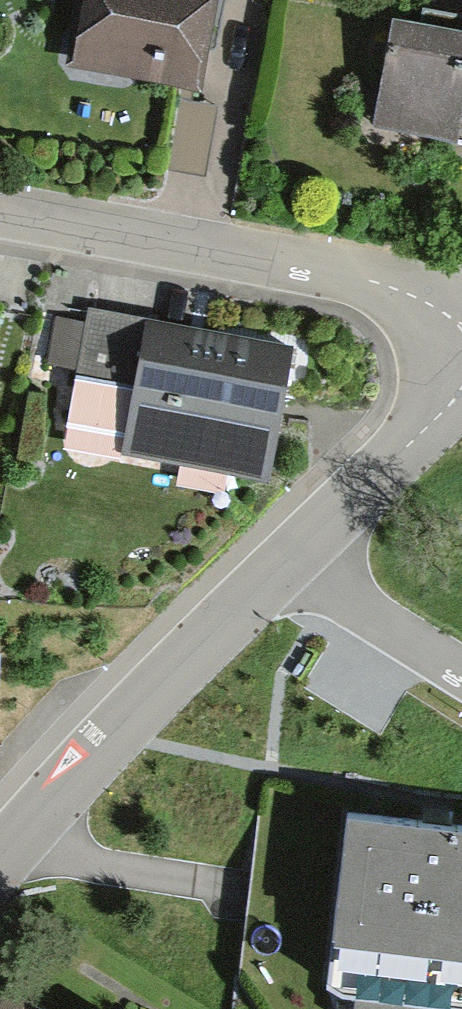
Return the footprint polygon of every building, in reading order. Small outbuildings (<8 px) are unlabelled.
[(69,69),(199,95),(219,0),(84,0),(69,69)] [(373,132),(458,148),(461,134),(461,41),(393,28),(373,132)] [(88,321),(55,315),(47,362),(74,367),(65,419),(123,430),(119,454),(267,480),(292,343),(90,307),(88,321)] [(346,799),(326,975),(341,986),(353,988),(350,1008),(461,1008),(461,813),(429,809),(346,799)]
